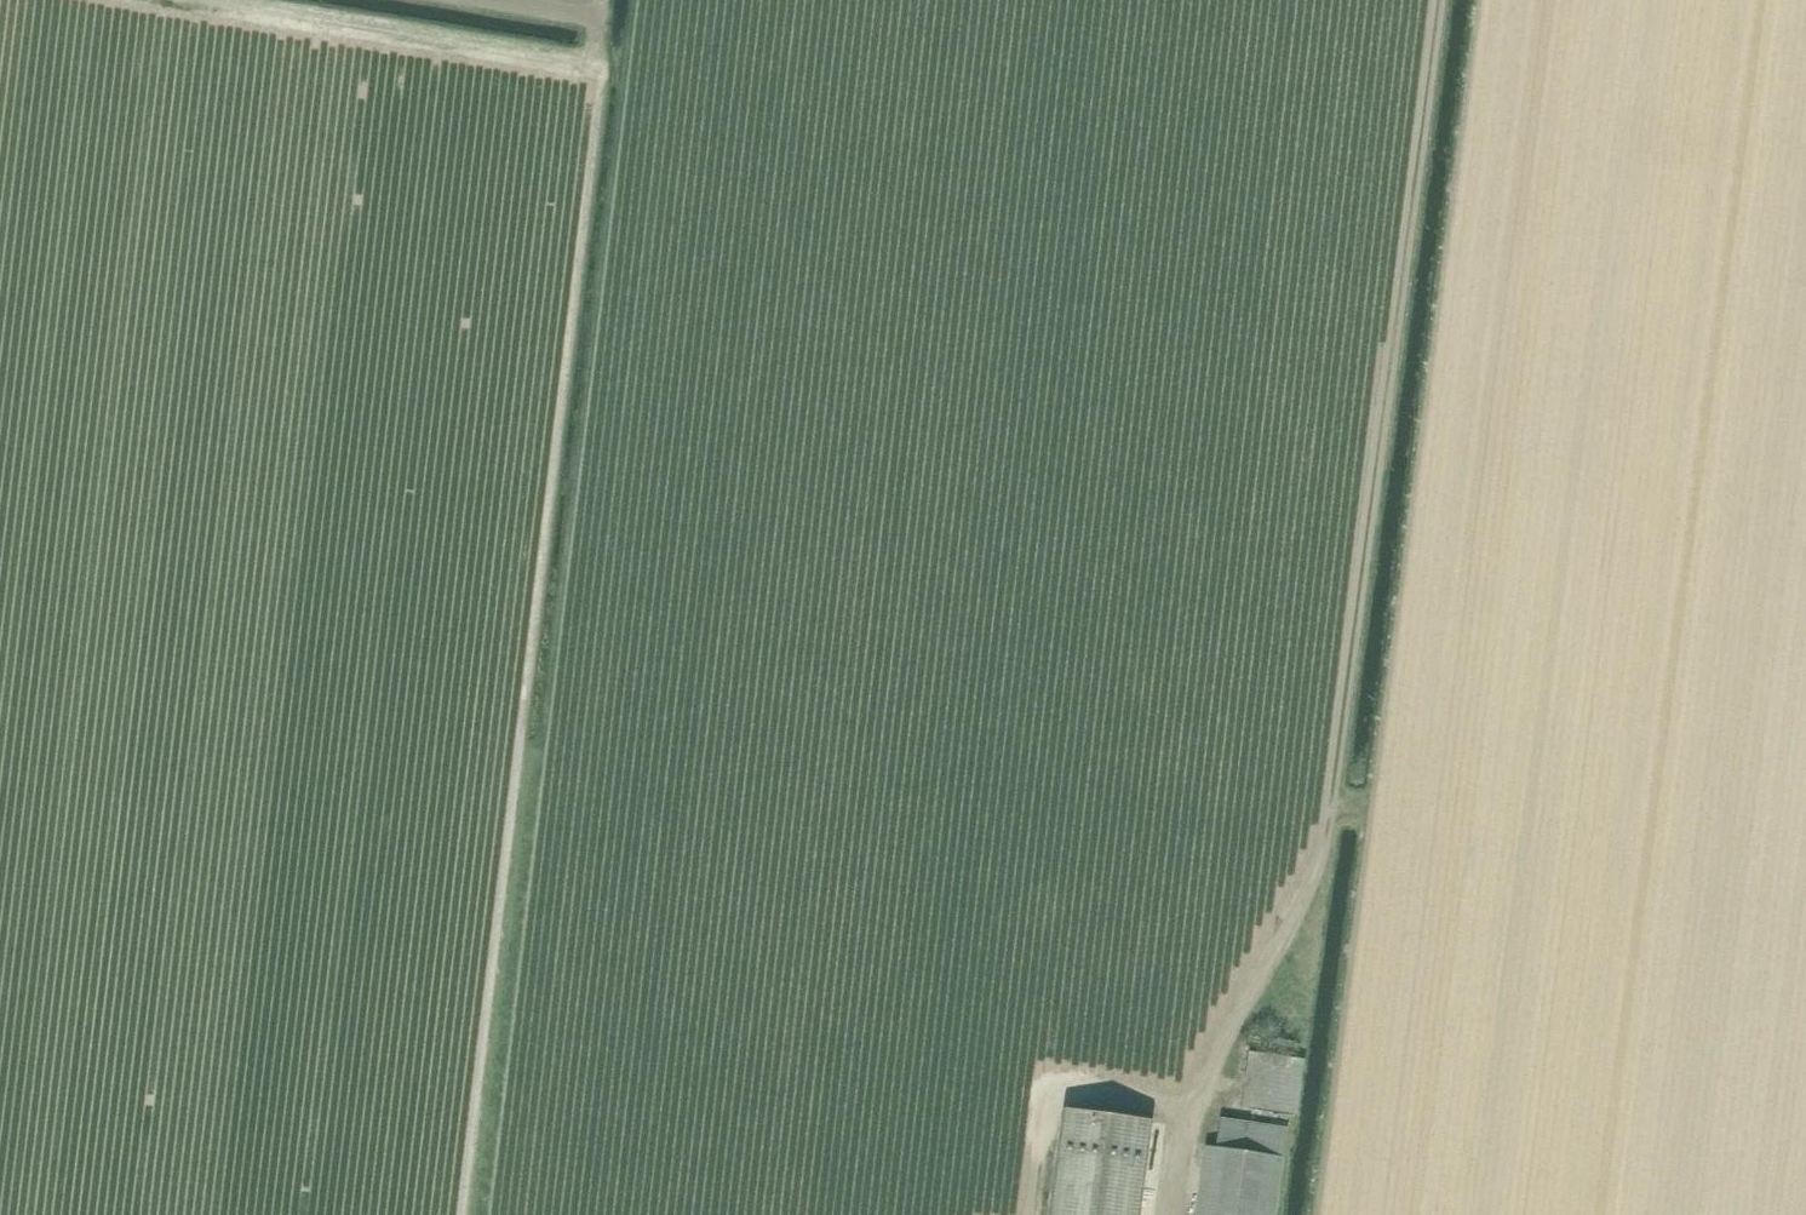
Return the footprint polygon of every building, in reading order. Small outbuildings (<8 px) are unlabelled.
[(1296,1115),(1304,1061),(1247,1052),(1239,1107),(1296,1115)] [(1149,1125),(1063,1113),(1049,1214),(1137,1214),(1149,1125)] [(1246,1124),(1221,1120),(1217,1149),(1205,1147),(1195,1214),(1274,1214),(1286,1130),(1246,1124)]
